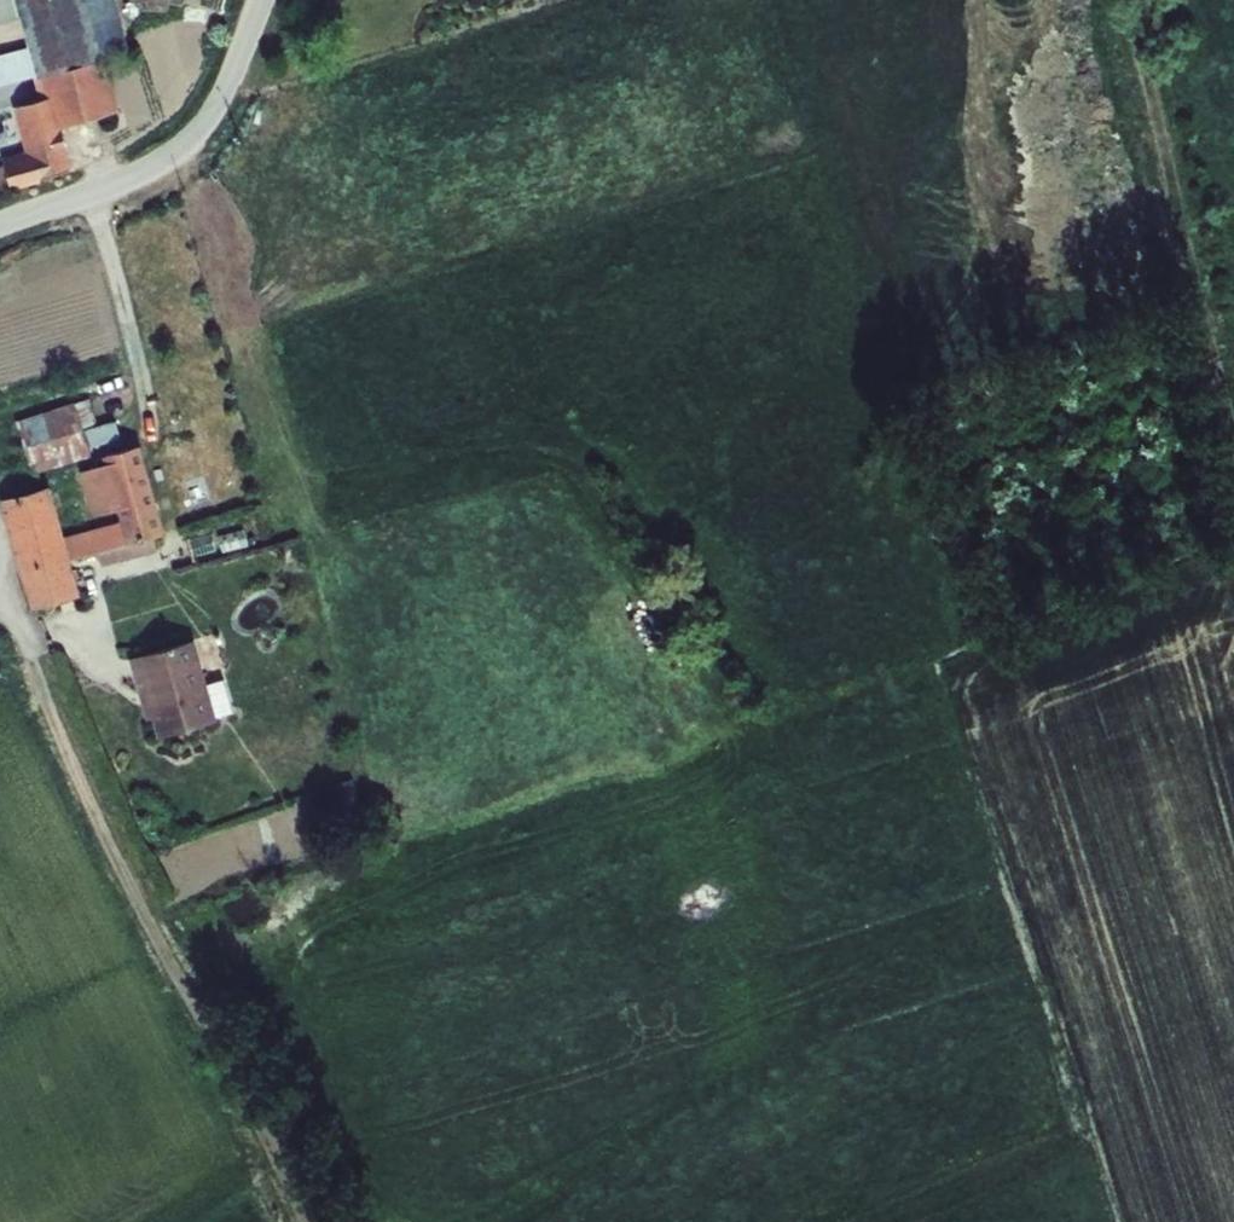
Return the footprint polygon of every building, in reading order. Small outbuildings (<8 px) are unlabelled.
[(21,22),(27,50),(0,57),(0,90),(35,82),(105,62),(133,54),(117,0),(0,0),(0,28),(21,22)] [(129,5),(146,6),(146,14),(168,14),(170,6),(185,7),(185,0),(129,0),(129,5)] [(2,160),(4,168),(11,192),(42,185),(41,182),(74,172),(62,130),(121,113),(105,62),(35,82),(40,103),(14,109),(25,154),(2,160)] [(11,192),(4,168),(0,169),(0,195),(11,192)] [(75,402),(83,427),(98,423),(90,398),(75,402)] [(33,473),(92,455),(83,427),(75,402),(75,401),(16,420),(33,473)] [(117,419),(86,428),(91,446),(122,438),(117,419)] [(65,536),(71,557),(98,551),(155,536),(165,533),(141,443),(104,454),(106,461),(80,469),(92,514),(118,509),(121,520),(65,536)] [(1,497),(32,607),(81,594),(71,557),(65,536),(51,485),(1,497)] [(245,529),(220,535),(224,551),(249,545),(245,529)] [(155,536),(98,551),(101,565),(157,551),(155,536)] [(160,738),(218,721),(217,717),(207,683),(193,638),(130,658),(147,718),(154,716),(160,738)] [(207,683),(217,717),(234,712),(225,679),(207,683)]
